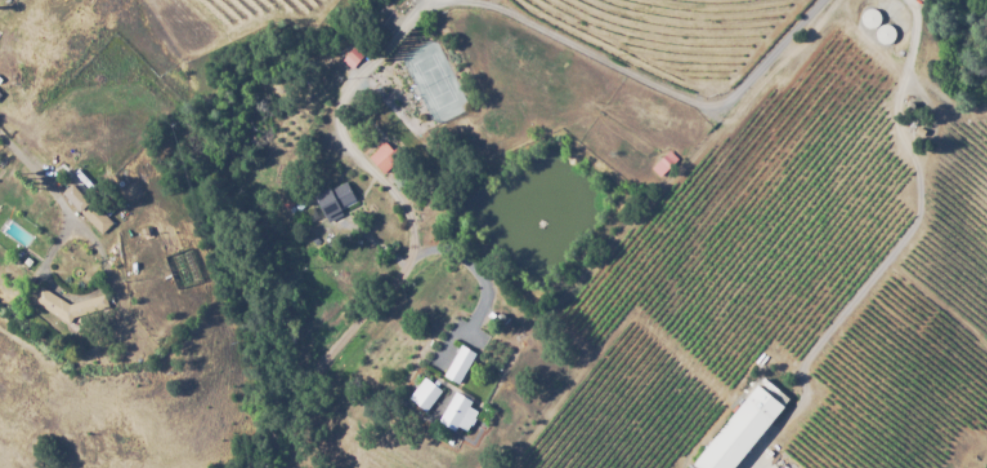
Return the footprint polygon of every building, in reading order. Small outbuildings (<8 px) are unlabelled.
[(867,7),(868,7),(869,8),(870,8),(872,9),(873,11),(873,12),(874,13),(874,15),(874,17),(874,19),(874,20),(873,22),(873,23),(872,24),(871,25),(869,26),(868,27),(867,27),(866,27),(864,26),(863,26),(862,25),(861,23),(860,22),(860,20),(859,19),(859,17),(859,15),(860,14),(860,12),(861,11),(862,10),(863,9),(864,8),(865,7),(867,7)] [(882,22),(883,23),(884,23),(886,24),(887,25),(888,26),(889,27),(889,29),(889,31),(890,32),(890,34),(889,36),(889,37),(888,39),(887,40),(886,41),(885,42),(883,42),(882,43),(881,42),(879,42),(878,41),(877,40),(876,39),(875,38),(874,36),(874,34),(874,33),(874,31),(874,29),(875,28),(876,26),(877,25),(878,24),(879,23),(880,23),(882,22)] [(357,64),(346,55),(354,46),(365,56),(357,64)] [(458,151),(449,138),(460,131),(468,143),(458,151)] [(385,174),(370,158),(385,143),(393,151),(397,147),(405,155),(385,174)] [(661,177),(652,168),(669,150),(678,159),(661,177)] [(328,223),(314,194),(329,187),(330,190),(347,181),(356,199),(340,207),(343,215),(328,223)] [(80,212),(62,193),(72,183),(90,202),(80,212)] [(102,234),(81,212),(93,201),(114,223),(102,234)] [(361,221),(353,214),(359,207),(367,214),(361,221)] [(69,325),(32,300),(41,286),(69,304),(105,293),(109,307),(74,317),(69,325)] [(450,375),(468,345),(482,354),(465,383),(450,375)] [(432,417),(408,398),(426,375),(445,390),(437,399),(443,404),(432,417)] [(787,406),(738,467),(700,467),(696,465),(759,384),(787,406)] [(464,393),(478,402),(476,405),(485,411),(472,431),(464,425),(458,433),(444,423),(464,393)]
